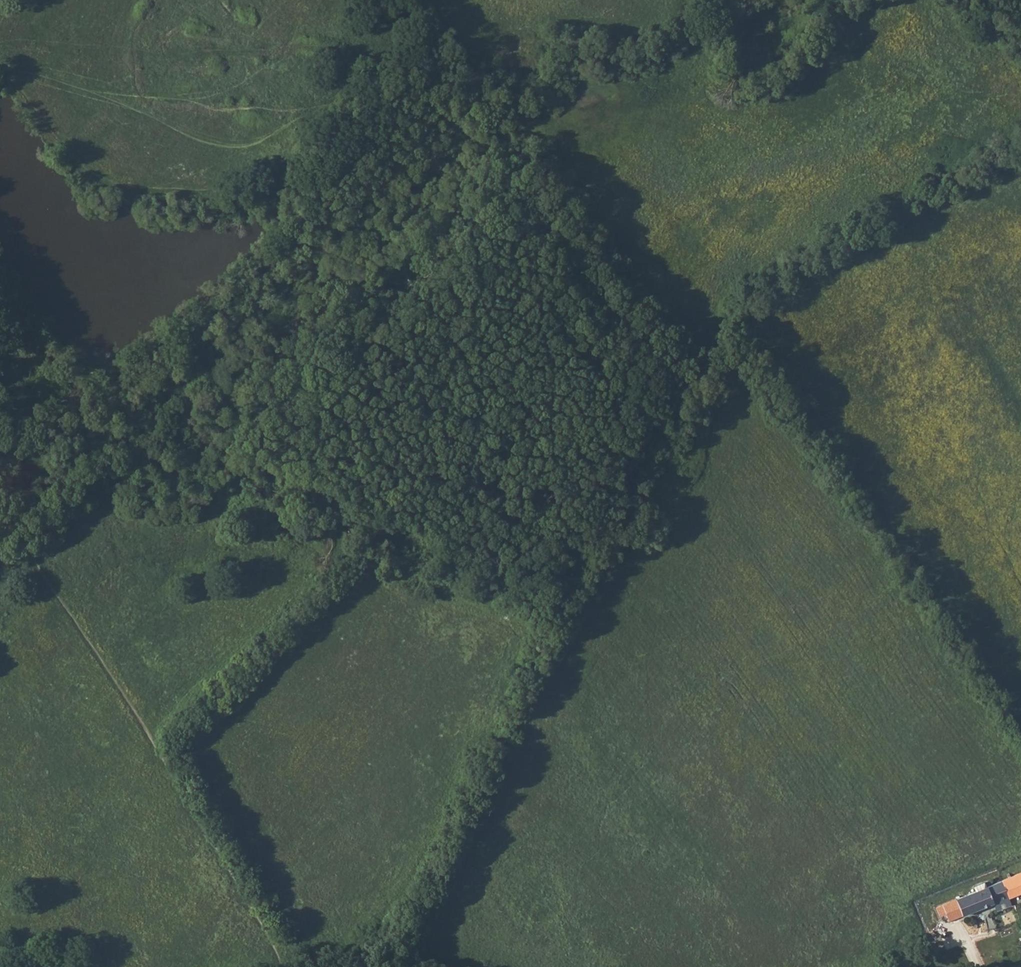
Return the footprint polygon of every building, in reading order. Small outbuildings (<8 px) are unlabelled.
[(1001,881),(1008,897),(1020,891),(1020,872),(1001,881)] [(1001,881),(956,900),(962,915),(1008,897),(1001,881)] [(956,900),(944,905),(946,910),(950,920),(962,915),(956,900)] [(946,910),(944,905),(936,908),(939,913),(946,910)]
